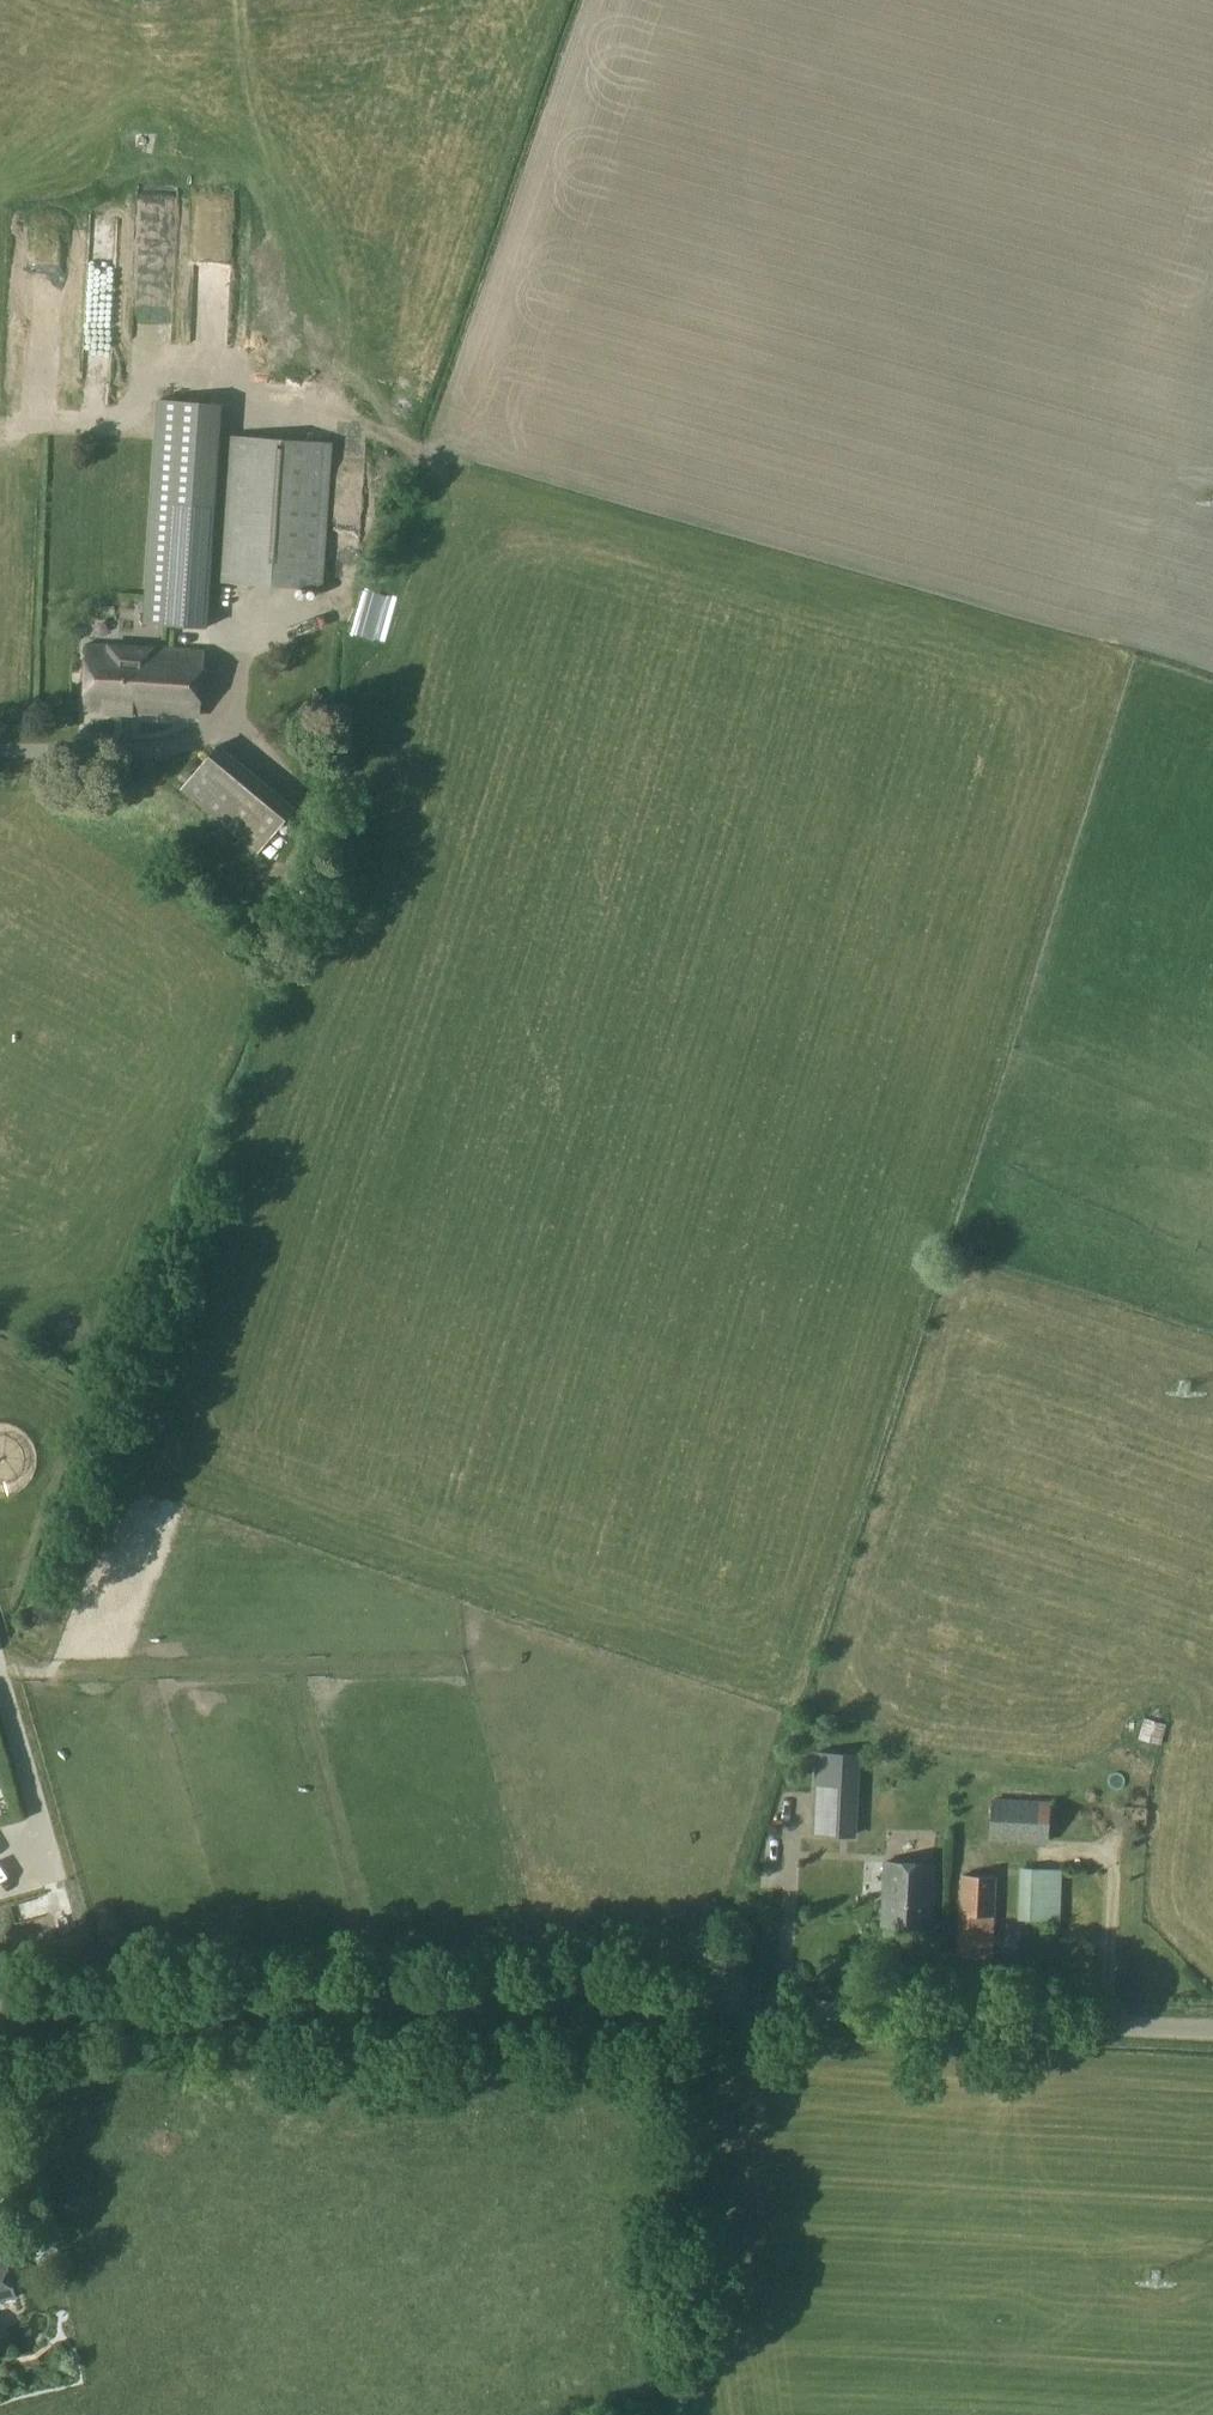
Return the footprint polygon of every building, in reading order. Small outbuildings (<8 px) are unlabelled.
[(133,630),(208,635),(222,410),(147,407),(133,630)] [(323,585),(331,443),(235,438),(226,579),(323,585)] [(198,716),(203,649),(188,649),(170,648),(89,644),(88,709),(198,716)] [(258,851),(295,807),(220,744),(183,788),(258,851)] [(1155,1745),(1162,1723),(1140,1716),(1133,1738),(1155,1745)] [(818,1752),(814,1834),(852,1835),(855,1774),(836,1773),(837,1753),(820,1752),(818,1752)] [(1050,1836),(1050,1803),(991,1802),(991,1836),(1050,1836)] [(931,1927),(934,1864),(884,1862),(882,1924),(931,1927)] [(1061,1919),(1062,1872),(1019,1871),(1017,1941),(1039,1942),(1040,1918),(1061,1919)] [(992,1957),(996,1877),(961,1875),(957,1956),(992,1957)] [(16,2297),(8,2261),(0,2262),(0,2300),(16,2297)]
